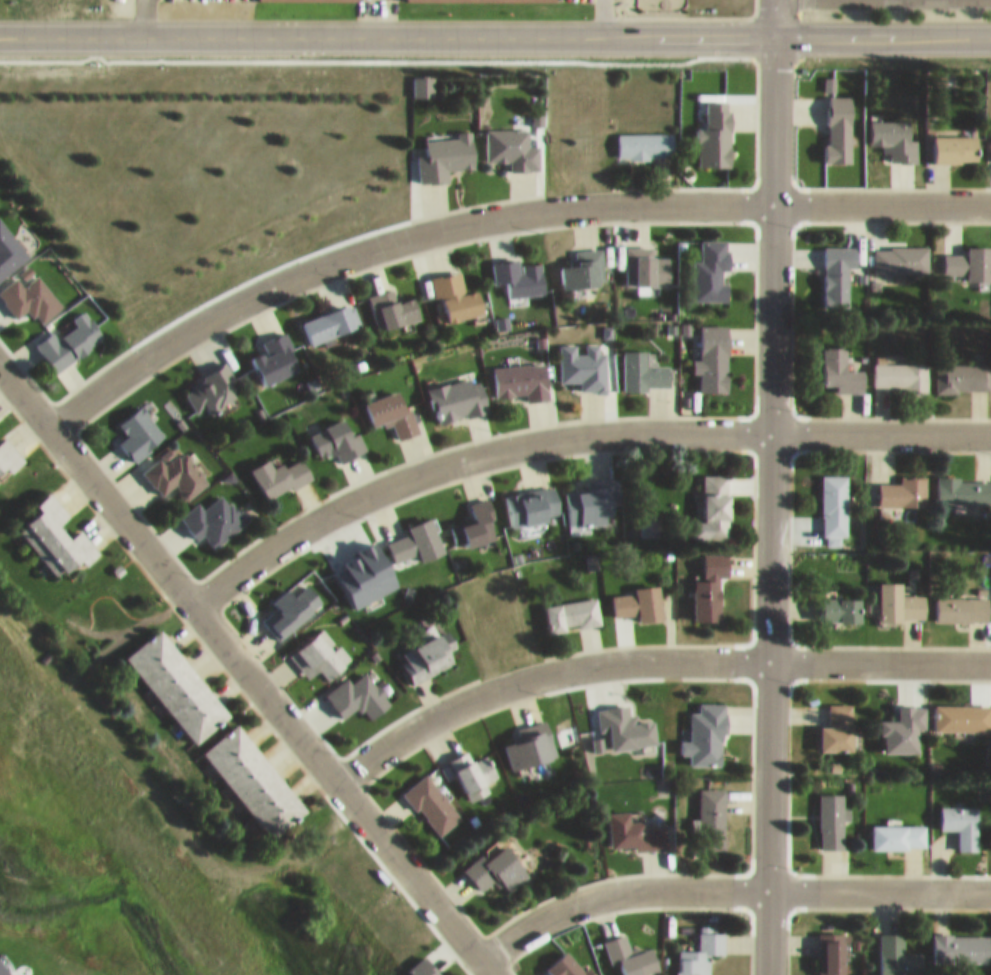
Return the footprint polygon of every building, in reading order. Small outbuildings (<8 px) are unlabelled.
[(432,70),(413,70),(413,88),(432,88),(432,70)] [(853,156),(853,88),(827,88),(827,156),(853,156)] [(698,159),(732,159),(732,94),(705,94),(705,120),(698,120),(698,159)] [(868,113),(869,138),(891,138),(891,155),(917,154),(917,112),(868,113)] [(487,122),(487,154),(512,154),(512,163),(540,163),(540,139),(529,139),(528,121),(487,122)] [(426,131),(426,147),(418,147),(419,175),(450,175),(450,162),(476,161),(475,124),(457,124),(457,131),(426,131)] [(675,150),(675,125),(616,125),(616,150),(675,150)] [(936,128),(936,155),(981,155),(981,128),(936,128)] [(729,229),(701,229),(701,250),(695,250),(695,289),(730,289),(730,271),(725,271),(725,259),(729,259),(729,229)] [(627,275),(672,275),(672,247),(657,247),(657,236),(627,236),(627,275)] [(968,236),(968,244),(944,244),(944,265),(967,265),(967,270),(990,270),(990,236),(968,236)] [(857,237),(824,237),(824,299),(849,300),(850,256),(857,256),(857,237)] [(874,237),(874,263),(930,263),(930,237),(874,237)] [(602,239),(577,240),(578,255),(562,256),(563,278),(603,277),(602,239)] [(542,253),(521,255),(520,250),(492,252),(494,273),(506,271),(508,286),(545,283),(542,253)] [(435,288),(443,286),(447,312),(486,304),(481,280),(466,283),(462,261),(431,267),(435,288)] [(17,308),(32,298),(42,312),(62,298),(39,266),(24,276),(18,268),(0,280),(0,284),(17,308)] [(421,310),(416,287),(396,291),(393,279),(369,285),(376,317),(386,315),(387,318),(421,310)] [(353,295),(303,310),(310,334),(360,319),(353,295)] [(106,328),(86,300),(73,309),(77,316),(58,330),(53,323),(36,335),(56,363),(106,328)] [(701,315),(701,348),(697,348),(697,381),(729,381),(729,315),(701,315)] [(301,360),(286,321),(261,331),(265,342),(252,347),(263,376),(301,360)] [(560,335),(560,373),(580,373),(580,382),(607,382),(607,343),(600,343),(600,334),(584,334),(584,335),(560,335)] [(846,336),(823,336),(823,380),(865,380),(865,360),(847,360),(846,336)] [(624,380),(673,379),(672,355),(648,355),(648,341),(623,341),(624,380)] [(929,353),(874,353),(874,377),(906,377),(906,383),(929,383),(929,353)] [(494,357),(496,388),(527,386),(527,390),(549,388),(547,354),(494,357)] [(990,381),(990,354),(937,354),(937,381),(990,381)] [(225,355),(184,378),(201,408),(242,386),(225,355)] [(473,375),(471,368),(428,379),(436,414),(489,401),(482,372),(473,375)] [(398,429),(416,423),(403,380),(365,392),(372,417),(392,411),(398,429)] [(118,434),(135,453),(166,427),(140,397),(118,415),(127,426),(118,434)] [(368,440),(360,422),(353,425),(345,408),(310,425),(320,447),(335,440),(341,453),(368,440)] [(23,451),(7,428),(0,432),(0,468),(23,451)] [(209,473),(181,437),(145,465),(161,487),(174,476),(186,491),(209,473)] [(252,459),(269,491),(313,467),(302,446),(277,460),(270,449),(252,459)] [(731,530),(731,465),(706,464),(706,530),(731,530)] [(847,465),(821,465),(821,527),(847,527),(847,465)] [(926,497),(927,466),(900,465),(900,474),(879,473),(879,497),(926,497)] [(990,494),(990,468),(936,468),(936,494),(990,494)] [(567,515),(610,513),(609,504),(617,504),(615,474),(565,476),(567,515)] [(561,508),(556,476),(503,485),(508,516),(561,508)] [(20,520),(59,572),(98,542),(82,521),(72,528),(61,514),(69,507),(50,482),(35,494),(42,503),(20,520)] [(204,499),(199,493),(180,507),(197,529),(204,524),(214,538),(252,509),(244,498),(238,502),(224,484),(204,499)] [(499,529),(489,489),(471,493),(475,510),(451,516),(456,539),(499,529)] [(407,516),(410,523),(388,530),(395,554),(421,545),(423,551),(446,544),(434,507),(407,516)] [(400,579),(383,534),(337,552),(354,596),(400,579)] [(695,570),(696,612),(722,612),(722,566),(728,566),(728,544),(704,544),(705,570),(695,570)] [(881,572),(881,611),(927,610),(926,585),(905,585),(905,572),(881,572)] [(278,632),(325,594),(308,574),(299,582),(294,575),(272,593),(275,598),(261,610),(278,632)] [(639,612),(664,610),(661,576),(636,578),(636,584),(612,586),(614,607),(639,605),(639,612)] [(545,596),(550,624),(602,616),(597,587),(545,596)] [(937,611),(989,612),(989,588),(937,587),(937,611)] [(824,614),(863,614),(863,588),(824,588),(824,614)] [(307,670),(321,660),(329,671),(352,653),(326,618),(289,645),(307,670)] [(230,707),(163,619),(127,646),(194,735),(230,707)] [(456,653),(450,640),(457,636),(450,620),(399,644),(413,673),(456,653)] [(325,684),(343,709),(360,697),(370,710),(392,695),(368,662),(351,674),(347,669),(325,684)] [(690,702),(690,731),(681,731),(680,745),(690,745),(690,756),(724,756),(725,693),(700,693),(700,702),(690,702)] [(822,718),(822,742),(854,742),(854,694),(829,694),(829,718),(822,718)] [(610,722),(612,739),(658,735),(656,707),(630,709),(629,695),(598,698),(600,722),(610,722)] [(936,695),(936,721),(990,722),(990,696),(936,695)] [(920,718),(926,718),(926,696),(899,697),(899,711),(884,711),(885,743),(920,742),(920,718)] [(517,718),(521,730),(504,735),(513,761),(558,747),(547,709),(517,718)] [(203,742),(274,831),(309,802),(239,713),(203,742)] [(455,761),(471,792),(492,781),(488,773),(500,767),(488,743),(455,761)] [(461,809),(428,763),(404,781),(437,826),(461,809)] [(725,840),(725,778),(699,778),(699,840),(725,840)] [(844,784),(820,784),(820,838),(844,838),(844,784)] [(941,820),(959,820),(959,841),(979,841),(979,796),(941,796),(941,820)] [(610,802),(612,840),(667,836),(666,814),(645,815),(645,809),(632,810),(631,801),(610,802)] [(926,814),(873,814),(873,840),(926,840),(926,814)] [(463,859),(481,881),(498,868),(509,882),(531,864),(508,834),(487,851),(482,844),(463,859)] [(678,974),(711,974),(711,944),(726,944),(726,919),(700,919),(700,940),(678,940),(678,974)] [(612,956),(621,954),(627,972),(662,961),(654,937),(641,941),(640,937),(631,940),(626,922),(604,930),(612,956)] [(847,922),(819,922),(819,974),(847,974),(847,922)] [(923,968),(923,943),(904,943),(904,923),(880,923),(880,968),(923,968)] [(990,924),(933,924),(933,952),(990,952),(990,924)] [(569,940),(548,957),(563,974),(597,974),(594,971),(598,968),(589,957),(585,961),(569,940)]
